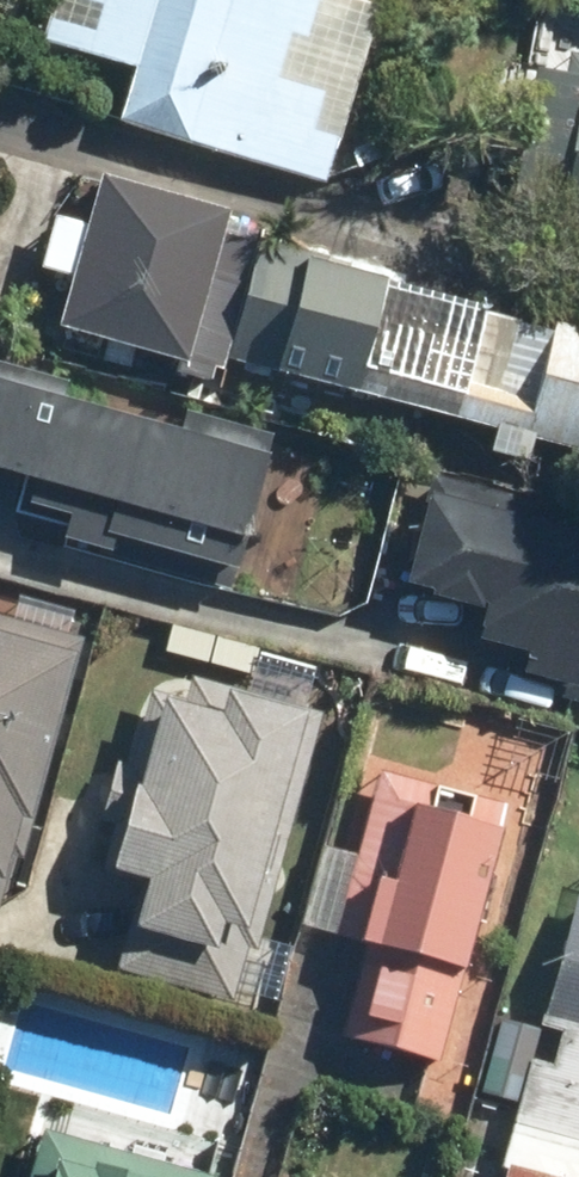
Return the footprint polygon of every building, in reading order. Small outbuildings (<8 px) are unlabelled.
[(35,34),(127,54),(112,121),(312,164),(341,38),(293,27),(299,0),(42,0),(35,34)] [(542,38),(513,205),(578,216),(578,45),(542,38)] [(65,161),(18,322),(202,375),(216,328),(578,432),(578,345),(241,249),(251,214),(65,161)] [(0,392),(0,526),(224,578),(254,450),(0,392)] [(385,484),(350,607),(578,672),(578,539),(385,484)] [(0,612),(0,794),(42,623),(0,612)] [(304,707),(136,666),(88,859),(121,867),(108,918),(243,951),(304,707)] [(510,815),(382,777),(341,918),(367,937),(339,1032),(439,1061),(510,815)] [(574,830),(529,1000),(562,1008),(550,1054),(509,1044),(474,1176),(578,1176),(578,831),(574,830)] [(37,1136),(27,1176),(172,1176),(174,1169),(37,1136)]
